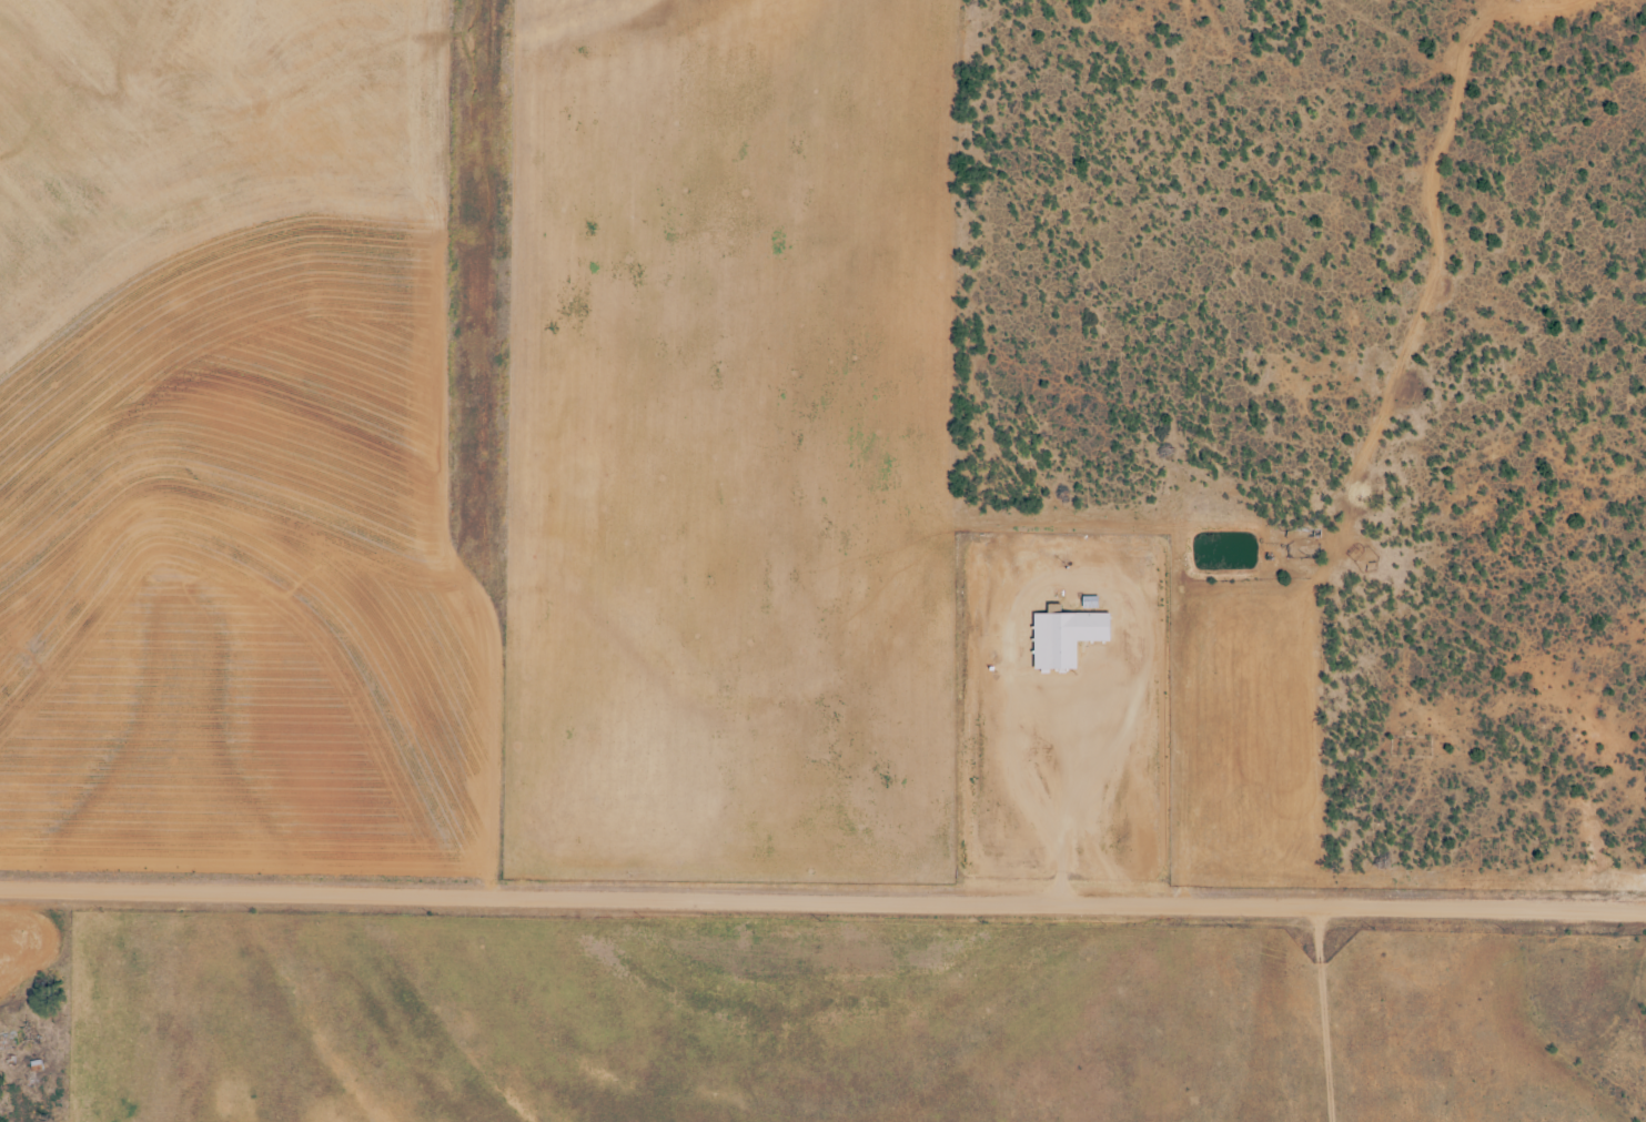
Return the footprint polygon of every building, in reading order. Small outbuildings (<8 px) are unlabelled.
[(1032,613),(1032,667),(1075,667),(1075,640),(1107,640),(1107,614),(1032,613)]
